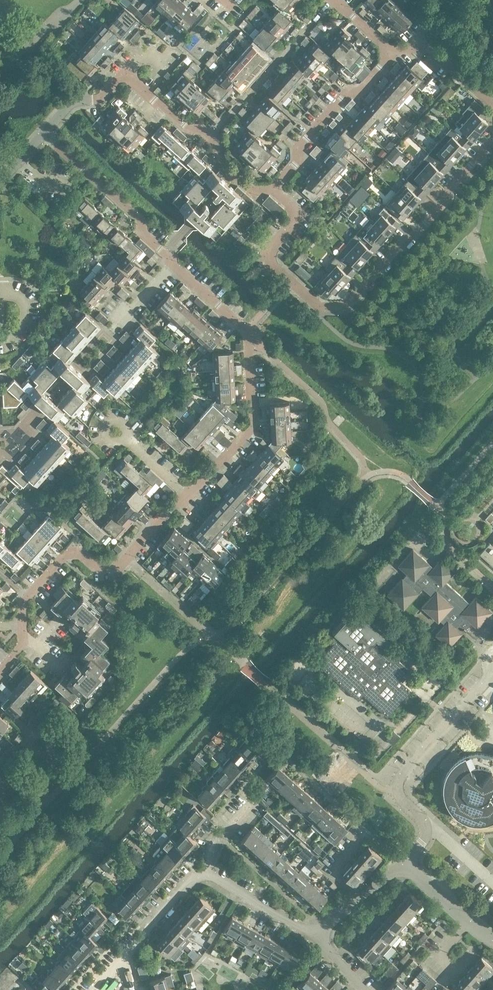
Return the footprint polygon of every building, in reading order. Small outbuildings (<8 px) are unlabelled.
[(155,4),(162,10),(171,0),(158,0),(155,4)] [(162,10),(169,17),(182,2),(180,0),(171,0),(162,10)] [(289,0),(274,0),(281,6),(278,9),(286,16),(286,15),(295,5),(289,0)] [(371,7),(381,17),(395,2),(393,0),(384,0),(381,3),(378,0),(377,0),(371,7)] [(182,2),(169,17),(176,23),(189,8),(182,2)] [(395,2),(381,17),(389,23),(395,16),(399,19),(405,11),(395,2)] [(189,8),(176,23),(183,30),(197,15),(204,7),(200,3),(192,11),(189,8)] [(260,9),(256,5),(251,11),(255,14),(260,9)] [(124,7),(117,15),(125,22),(122,25),(129,32),(139,21),(124,7)] [(363,16),(367,12),(362,8),(359,12),(363,16)] [(278,9),(272,16),(287,29),(293,22),(286,15),(286,16),(278,9)] [(255,14),(251,11),(247,16),(251,19),(255,14)] [(395,16),(389,23),(399,33),(413,18),(405,11),(399,19),(395,16)] [(368,21),(372,17),(367,12),(363,16),(368,21)] [(117,15),(108,25),(119,36),(122,39),(129,32),(122,25),(125,22),(117,15)] [(223,35),(229,27),(214,16),(208,24),(223,35)] [(272,16),(265,23),(280,37),(287,29),(272,16)] [(247,23),(243,20),(238,25),(242,28),(247,23)] [(105,22),(98,29),(113,43),(119,36),(108,25),(105,22)] [(265,23),(259,30),(274,44),(280,37),(265,23)] [(290,33),(293,35),(294,36),(299,31),(295,27),(290,33)] [(341,27),(331,38),(346,51),(352,43),(345,37),(348,34),(341,27)] [(387,37),(390,33),(384,28),(381,32),(387,37)] [(113,43),(98,29),(91,37),(106,50),(113,43)] [(137,39),(142,33),(138,29),(133,35),(137,39)] [(259,30),(252,38),(267,51),(274,44),(259,30)] [(106,50),(91,37),(85,44),(100,57),(106,50)] [(309,40),(307,39),(305,37),(301,42),(304,45),(309,40)] [(346,51),(331,38),(322,48),(329,55),(332,52),(339,58),(346,51)] [(322,48),(315,41),(308,49),(323,62),(329,55),(322,48)] [(359,50),(352,43),(346,51),(361,64),(370,53),(362,46),(359,50)] [(100,57),(85,44),(78,51),(82,54),(94,64),(100,57)] [(268,58),(253,44),(246,52),(261,65),(268,58)] [(323,62),(308,49),(302,56),(317,69),(323,62)] [(361,64),(346,51),(339,58),(346,64),(343,68),(351,75),(361,64)] [(261,65),(246,52),(240,59),(254,72),(261,65)] [(213,62),(218,56),(214,53),(209,58),(213,62)] [(98,67),(94,64),(82,54),(76,61),(73,58),(66,65),(81,79),(87,72),(91,75),(98,67)] [(317,69),(302,56),(296,63),(295,63),(306,73),(306,74),(310,77),(317,69)] [(213,62),(209,58),(205,63),(209,67),(213,62)] [(254,72),(240,59),(233,66),(248,79),(254,72)] [(295,63),(296,63),(292,60),(285,67),(300,80),(306,74),(306,73),(295,63)] [(407,65),(400,72),(415,85),(428,71),(416,61),(410,68),(407,65)] [(248,79),(233,66),(230,63),(223,70),(227,73),(238,84),(241,87),(248,79)] [(355,75),(361,80),(361,81),(369,72),(363,66),(355,75)] [(300,80),(285,67),(279,74),(294,87),(300,80)] [(186,68),(176,79),(191,92),(197,85),(190,79),(194,75),(186,68)] [(223,70),(217,77),(224,84),(221,88),(228,94),(238,84),(227,73),(223,70)] [(333,80),(338,75),(334,72),(329,77),(333,80)] [(415,85),(400,72),(394,79),(409,92),(415,85)] [(294,87),(279,74),(272,81),(287,95),(294,87)] [(88,86),(92,81),(87,77),(83,81),(88,86)] [(217,77),(207,88),(215,95),(214,95),(222,102),(228,94),(221,88),(224,84),(217,77)] [(191,92),(176,79),(169,87),(177,93),(174,96),(181,103),(191,92)] [(409,92),(394,79),(387,86),(402,100),(409,92)] [(287,95),(272,81),(266,89),(281,102),(287,95)] [(324,90),(330,85),(326,81),(320,87),(324,90)] [(197,85),(191,92),(205,106),(205,105),(214,95),(215,95),(207,88),(204,91),(197,85)] [(402,100),(387,86),(381,93),(396,107),(402,100)] [(450,87),(441,97),(446,101),(455,91),(450,87)] [(205,106),(191,92),(181,103),(189,110),(192,107),(199,113),(203,108),(205,106)] [(396,107),(381,93),(374,101),(389,114),(396,107)] [(295,102),(306,111),(312,104),(308,100),(302,94),(295,102)] [(281,109),(266,95),(260,103),(275,116),(281,109)] [(462,114),(466,117),(465,118),(480,131),(488,122),(483,118),(488,112),(479,103),(474,99),(462,112),(462,114)] [(389,114),(374,101),(368,107),(368,108),(380,118),(380,119),(383,121),(389,114)] [(275,116),(260,103),(253,110),(261,117),(258,120),(265,127),(275,116)] [(431,108),(434,111),(433,111),(438,115),(443,110),(438,106),(435,104),(431,108)] [(205,105),(205,106),(203,108),(205,111),(204,112),(216,123),(220,119),(205,105)] [(368,108),(368,107),(365,105),(359,112),(374,125),(380,119),(380,118),(368,108)] [(119,106),(109,117),(124,130),(139,113),(135,109),(131,113),(132,114),(130,116),(131,118),(132,120),(130,122),(123,116),(127,113),(119,106)] [(246,110),(244,108),(242,107),(238,112),(242,115),(246,110)] [(261,117),(253,110),(243,121),(250,128),(251,127),(258,134),(265,127),(258,120),(261,117)] [(374,125),(359,112),(352,119),(367,133),(374,125)] [(124,130),(138,143),(148,132),(140,125),(137,129),(135,126),(140,121),(139,120),(143,117),(139,113),(124,130)] [(465,118),(466,117),(462,114),(454,123),(464,132),(460,136),(470,144),(474,140),(473,139),(480,131),(465,118)] [(100,115),(96,119),(95,117),(90,121),(94,125),(98,120),(100,122),(104,118),(100,115)] [(124,130),(109,117),(103,124),(110,130),(106,134),(107,134),(114,141),(124,130)] [(332,128),(337,123),(333,119),(328,124),(332,128)] [(367,133),(352,119),(346,126),(346,127),(358,137),(357,137),(361,140),(367,133)] [(289,130),(294,125),(290,121),(285,126),(289,130)] [(346,127),(346,126),(343,123),(336,131),(344,137),(340,141),(348,148),(357,137),(358,137),(346,127)] [(205,164),(161,125),(151,136),(159,143),(162,139),(176,152),(173,155),(188,169),(191,165),(198,172),(172,200),(187,214),(220,177),(205,164)] [(289,130),(285,126),(281,131),(285,135),(289,130)] [(251,127),(250,128),(241,138),(256,151),(263,143),(256,137),(258,134),(251,127)] [(325,136),(330,131),(326,127),(321,132),(325,136)] [(440,140),(443,143),(458,156),(465,147),(466,149),(470,144),(460,136),(451,127),(440,140)] [(186,137),(177,128),(173,132),(183,141),(186,137)] [(138,143),(124,130),(114,141),(122,147),(125,144),(132,150),(138,143)] [(348,148),(340,141),(344,137),(336,131),(326,142),(334,149),(341,155),(348,148)] [(256,151),(241,138),(235,145),(242,152),(239,155),(246,162),(256,151)] [(428,152),(438,161),(448,169),(451,165),(450,164),(458,156),(443,143),(440,140),(428,152)] [(270,150),(263,143),(256,151),(271,164),(280,153),(273,146),(270,150)] [(397,165),(406,152),(395,144),(386,156),(397,165)] [(317,152),(313,149),(309,153),(317,160),(320,156),(317,152)] [(341,155),(334,149),(331,152),(330,151),(324,159),(339,172),(345,165),(341,161),(344,157),(341,155)] [(271,164),(256,151),(246,162),(254,168),(257,165),(264,171),(271,164)] [(417,165),(422,169),(435,181),(443,172),(444,174),(448,169),(438,161),(428,152),(417,165)] [(211,158),(205,153),(202,158),(207,162),(211,158)] [(339,172),(324,159),(317,166),(332,179),(339,172)] [(435,181),(422,169),(417,165),(406,177),(408,179),(416,185),(415,186),(425,194),(429,190),(427,189),(435,181)] [(332,179),(317,166),(311,173),(326,186),(332,179)] [(326,186),(311,173),(304,180),(308,184),(302,190),(313,201),(326,186)] [(363,187),(369,180),(365,177),(359,183),(363,187)] [(408,179),(397,192),(413,206),(420,197),(421,199),(425,194),(415,186),(416,185),(408,179)] [(215,200),(229,185),(225,181),(211,197),(215,200)] [(249,203),(241,196),(234,189),(226,199),(240,212),(249,203)] [(268,213),(244,192),(241,196),(249,203),(260,213),(246,229),(250,233),(268,213)] [(405,214),(413,206),(397,192),(386,204),(403,219),(406,215),(405,214)] [(106,204),(109,200),(104,195),(101,199),(106,204)] [(277,217),(285,209),(269,195),(262,203),(277,217)] [(75,209),(82,215),(80,217),(88,224),(90,222),(99,211),(85,198),(75,209)] [(240,212),(226,199),(218,208),(232,221),(240,212)] [(196,222),(208,208),(205,204),(192,218),(196,222)] [(381,214),(374,222),(387,234),(395,226),(396,227),(400,223),(383,207),(379,212),(381,214)] [(232,221),(218,208),(209,217),(224,230),(232,221)] [(114,224),(99,211),(90,222),(104,235),(114,224)] [(224,230),(209,217),(201,226),(216,239),(224,230)] [(358,231),(368,239),(377,248),(381,244),(380,242),(387,234),(374,222),(370,218),(358,231)] [(122,244),(128,237),(114,224),(104,235),(111,241),(109,243),(116,250),(122,244)] [(358,231),(347,243),(365,259),(372,251),(373,252),(377,248),(368,239),(358,231)] [(234,243),(237,246),(238,246),(245,238),(241,235),(234,243)] [(140,238),(135,243),(128,237),(122,244),(129,251),(126,254),(134,261),(134,260),(143,250),(150,257),(147,260),(152,265),(155,261),(150,256),(155,251),(140,238)] [(365,259),(347,243),(336,256),(345,264),(355,273),(359,269),(357,267),(365,259)] [(304,250),(295,259),(300,263),(309,254),(304,250)] [(134,261),(126,254),(119,261),(127,268),(124,271),(131,278),(141,267),(134,260),(134,261)] [(324,268),(328,271),(342,284),(350,276),(351,277),(355,273),(345,264),(336,256),(324,268)] [(119,261),(112,269),(110,271),(110,272),(118,279),(117,279),(124,285),(131,278),(124,271),(127,268),(119,261)] [(308,278),(312,273),(301,264),(297,269),(308,278)] [(103,265),(96,272),(104,279),(100,283),(108,289),(117,279),(118,279),(110,272),(110,271),(103,265)] [(335,293),(342,284),(328,271),(315,286),(327,297),(333,291),(335,293)] [(104,279),(96,272),(87,283),(102,297),(108,289),(100,283),(104,279)] [(136,276),(141,281),(145,277),(140,272),(136,276)] [(129,284),(134,288),(138,284),(133,280),(129,284)] [(102,297),(87,283),(80,291),(87,297),(84,300),(92,307),(102,297)] [(121,296),(125,291),(121,287),(116,292),(121,296)] [(124,300),(129,294),(125,291),(121,296),(124,300)] [(170,291),(157,306),(164,313),(177,298),(170,291)] [(177,298),(164,313),(171,319),(184,304),(177,298)] [(184,304),(171,319),(179,326),(181,323),(192,311),(191,310),(184,304)] [(185,333),(188,330),(201,314),(194,308),(191,310),(192,311),(181,323),(179,326),(178,327),(185,333)] [(100,311),(95,316),(99,320),(104,315),(100,311)] [(85,313),(76,324),(91,337),(100,327),(85,313)] [(201,314),(188,330),(195,336),(209,321),(201,314)] [(104,315),(99,320),(103,323),(108,318),(104,315)] [(209,321),(195,336),(202,342),(216,327),(209,321)] [(76,324),(69,332),(84,345),(91,337),(76,324)] [(141,324),(134,332),(141,338),(149,345),(149,344),(155,337),(141,324)] [(216,327),(202,342),(213,352),(220,344),(216,341),(220,337),(225,342),(228,338),(216,327)] [(135,339),(128,333),(126,331),(119,339),(128,347),(135,339)] [(69,332),(62,339),(77,352),(84,345),(69,332)] [(220,344),(213,352),(214,361),(233,360),(233,350),(227,350),(222,345),(225,342),(220,337),(216,341),(220,344)] [(141,338),(134,345),(149,359),(156,351),(149,344),(149,345),(141,338)] [(68,362),(77,352),(62,339),(53,349),(68,362)] [(32,343),(24,352),(28,355),(36,346),(32,343)] [(106,353),(109,355),(115,361),(122,353),(113,345),(106,353)] [(134,345),(128,352),(143,366),(149,359),(134,345)] [(53,349),(39,365),(30,375),(45,389),(68,362),(53,349)] [(128,352),(122,359),(137,373),(143,366),(128,352)] [(20,356),(12,366),(16,369),(24,360),(20,356)] [(130,380),(115,367),(112,370),(109,368),(109,367),(101,359),(97,363),(124,387),(130,380)] [(122,359),(115,367),(130,380),(137,373),(122,359)] [(233,360),(214,361),(214,371),(234,370),(233,360)] [(124,387),(97,363),(93,367),(96,370),(105,378),(103,380),(111,387),(110,388),(117,395),(124,387)] [(73,367),(66,375),(70,378),(77,370),(73,367)] [(234,370),(214,371),(215,380),(234,379),(234,370)] [(89,381),(89,382),(97,389),(96,389),(104,395),(110,388),(111,387),(103,380),(96,374),(89,381)] [(28,393),(34,398),(35,399),(45,389),(30,375),(21,385),(14,378),(7,386),(3,386),(4,406),(17,405),(28,393)] [(82,375),(74,384),(49,412),(64,425),(96,389),(97,389),(89,382),(89,381),(82,375)] [(234,379),(215,380),(215,390),(235,389),(234,379)] [(235,389),(215,390),(216,399),(223,406),(230,399),(235,399),(235,394),(243,394),(243,388),(238,389),(235,389)] [(192,397),(189,394),(183,401),(186,404),(188,401),(192,397)] [(48,396),(40,404),(44,407),(51,399),(48,396)] [(33,402),(31,401),(27,397),(20,405),(26,410),(33,402)] [(216,399),(206,410),(221,423),(228,416),(220,409),(223,406),(216,399)] [(269,402),(270,412),(290,411),(289,401),(269,402)] [(221,423),(206,410),(200,417),(207,424),(204,427),(211,434),(221,423)] [(290,411),(270,412),(270,422),(290,421),(290,411)] [(152,426),(167,440),(174,432),(167,426),(170,422),(162,415),(152,426)] [(200,417),(191,427),(190,428),(205,441),(211,434),(204,427),(207,424),(200,417)] [(48,423),(45,420),(43,418),(36,426),(41,431),(48,423)] [(231,427),(235,423),(230,418),(226,422),(231,427)] [(54,421),(47,429),(54,435),(62,442),(62,441),(69,434),(54,421)] [(290,421),(270,422),(271,431),(290,430),(290,421)] [(205,441),(190,428),(184,435),(191,442),(198,449),(205,441)] [(219,440),(225,433),(220,429),(214,435),(219,440)] [(290,430),(271,431),(271,441),(279,448),(280,447),(286,440),(291,440),(290,430)] [(87,446),(89,444),(91,442),(79,431),(76,435),(87,446)] [(181,438),(174,432),(167,440),(181,453),(191,442),(184,435),(181,438)] [(54,435),(48,441),(63,455),(62,441),(62,442),(54,435)] [(219,440),(214,435),(210,440),(215,445),(219,440)] [(38,438),(31,446),(35,450),(42,442),(38,438)] [(153,444),(163,453),(167,449),(157,440),(153,444)] [(48,441),(42,449),(56,462),(63,455),(48,441)] [(279,448),(271,441),(262,451),(277,465),(283,457),(286,453),(280,447),(279,448)] [(201,451),(206,455),(210,451),(204,446),(201,451)] [(42,449),(35,456),(50,469),(56,462),(42,449)] [(277,465),(262,451),(255,459),(270,472),(277,465)] [(25,453),(18,461),(22,464),(29,456),(26,454),(25,453)] [(125,473),(132,479),(138,471),(128,462),(132,457),(128,453),(114,469),(122,476),(125,473)] [(35,456),(29,463),(44,477),(50,469),(35,456)] [(270,472),(255,459),(249,466),(264,479),(270,472)] [(23,470),(22,470),(30,477),(30,478),(37,484),(44,477),(29,463),(23,470)] [(0,467),(0,470),(6,475),(20,488),(30,478),(30,477),(22,470),(23,470),(16,464),(9,471),(2,465),(0,467)] [(264,479),(249,466),(242,473),(257,486),(264,479)] [(141,468),(138,471),(132,479),(139,485),(136,488),(144,495),(155,482),(159,485),(163,480),(150,468),(146,473),(141,468)] [(257,486),(242,473),(236,480),(251,494),(256,498),(262,491),(257,486)] [(216,482),(222,487),(224,489),(231,481),(223,474),(216,482)] [(251,494),(236,480),(230,487),(245,501),(251,494)] [(245,501),(230,487),(223,495),(226,497),(241,510),(243,513),(250,505),(245,501)] [(136,488),(130,495),(137,502),(134,506),(141,512),(151,501),(144,495),(136,488)] [(117,503),(120,506),(135,520),(141,512),(134,506),(137,502),(130,495),(129,496),(126,493),(117,503)] [(241,510),(226,497),(219,504),(235,518),(241,510)] [(8,502),(5,498),(0,504),(0,509),(1,510),(9,502),(8,502)] [(72,516),(87,529),(94,521),(87,515),(90,511),(82,504),(72,516)] [(235,518),(219,504),(213,511),(228,525),(235,518)] [(135,520),(120,506),(113,513),(121,520),(118,524),(125,530),(135,520)] [(147,511),(152,516),(156,512),(151,507),(147,511)] [(228,525),(213,511),(207,519),(222,532),(228,525)] [(113,513),(104,524),(112,531),(111,531),(118,538),(125,530),(118,524),(121,520),(113,513)] [(49,514),(41,523),(56,537),(64,528),(49,514)] [(66,514),(61,519),(65,522),(70,517),(66,514)] [(140,519),(145,523),(149,519),(144,515),(140,519)] [(178,524),(187,532),(194,524),(185,516),(178,524)] [(222,532),(207,519),(200,526),(215,539),(222,532)] [(101,527),(94,521),(87,529),(102,542),(111,531),(112,531),(104,524),(101,527)] [(41,523),(33,532),(48,546),(56,537),(41,523)] [(130,529),(135,534),(139,530),(135,525),(130,529)] [(215,539),(200,526),(194,533),(209,547),(215,539)] [(174,528),(161,543),(168,549),(182,534),(174,528)] [(33,532),(25,541),(40,554),(48,546),(33,532)] [(124,536),(129,541),(133,537),(128,532),(124,536)] [(65,541),(68,537),(63,533),(60,537),(65,541)] [(182,534),(168,549),(175,555),(169,563),(189,541),(182,534)] [(58,549),(61,545),(56,540),(53,544),(58,549)] [(25,541),(17,550),(25,557),(24,557),(31,564),(40,554),(25,541)] [(189,541),(169,563),(176,569),(190,554),(183,548),(189,541)] [(193,551),(196,547),(191,542),(187,546),(193,551)] [(480,554),(492,566),(492,543),(492,545),(489,543),(485,547),(480,554)] [(114,548),(119,552),(122,548),(117,544),(114,548)] [(212,555),(216,551),(211,546),(207,550),(212,555)] [(7,547),(0,554),(15,567),(24,557),(25,557),(17,550),(14,553),(7,547)] [(197,555),(201,551),(196,547),(193,551),(197,555)] [(454,571),(441,559),(440,558),(433,567),(413,548),(397,565),(407,573),(403,578),(402,577),(386,594),(403,609),(419,592),(423,587),(432,595),(421,607),(438,622),(440,620),(444,624),(435,634),(449,647),(471,622),(477,628),(492,611),(475,596),(469,603),(445,581),(454,571)] [(49,559),(52,555),(47,550),(44,554),(49,559)] [(217,559),(221,555),(216,551),(212,555),(217,559)] [(203,553),(196,560),(197,561),(190,569),(197,575),(210,560),(203,553)] [(190,554),(176,569),(184,576),(190,569),(197,561),(196,560),(190,554)] [(42,567),(45,563),(40,558),(37,562),(42,567)] [(210,560),(197,575),(204,581),(217,566),(210,560)] [(232,564),(228,561),(224,565),(228,569),(232,564)] [(217,566),(204,581),(211,588),(225,573),(217,566)] [(11,576),(16,581),(19,576),(14,572),(11,576)] [(83,578),(83,579),(80,582),(80,583),(87,589),(89,589),(91,586),(83,578)] [(11,586),(6,581),(2,585),(7,590),(11,586)] [(78,601),(61,585),(53,594),(58,598),(50,606),(63,617),(69,611),(85,625),(79,632),(92,643),(80,656),(87,662),(73,678),(66,672),(55,685),(63,692),(59,697),(67,704),(83,687),(87,690),(102,673),(98,670),(109,658),(101,650),(108,642),(100,635),(108,627),(95,616),(98,612),(81,597),(78,601)] [(116,608),(108,601),(105,604),(105,606),(112,612),(114,612),(117,609),(116,608)] [(316,662),(340,684),(339,686),(344,691),(345,689),(358,700),(363,694),(387,716),(410,690),(401,682),(405,677),(402,675),(408,669),(383,647),(390,639),(354,607),(331,632),(338,638),(316,662)] [(45,619),(49,615),(49,614),(44,609),(39,614),(45,619)] [(31,670),(23,679),(37,691),(44,683),(31,670)] [(37,691),(23,679),(16,687),(30,699),(37,691)] [(30,699),(16,687),(9,695),(25,710),(25,709),(23,707),(30,699)] [(25,710),(9,695),(1,703),(15,716),(17,713),(19,716),(25,710)] [(89,707),(96,699),(93,696),(91,696),(85,703),(85,705),(89,707)] [(3,734),(8,728),(6,726),(8,723),(0,716),(0,731),(3,734)] [(221,729),(213,736),(219,743),(227,735),(221,729)] [(386,739),(392,745),(400,736),(394,731),(386,739)] [(248,739),(239,748),(254,762),(255,761),(252,759),(256,754),(259,757),(263,752),(261,751),(265,747),(255,738),(252,742),(248,739)] [(239,748),(231,758),(246,771),(243,768),(248,763),(250,766),(254,762),(239,748)] [(199,753),(190,763),(198,771),(207,761),(199,753)] [(491,755),(485,754),(482,753),(476,753),(471,753),(468,754),(464,756),(460,758),(457,760),(453,763),(450,766),(448,769),(446,772),(444,778),(443,782),(442,787),(443,792),(443,796),(445,800),(446,803),(448,808),(451,811),(453,814),(456,816),(459,818),(463,820),(472,823),(476,823),(482,823),(487,822),(492,821),(492,820),(492,756),(491,755)] [(231,758),(222,767),(237,781),(238,780),(235,777),(239,773),(242,775),(246,771),(231,758)] [(222,767),(214,777),(229,790),(227,787),(231,782),(234,785),(237,781),(222,767)] [(278,767),(267,779),(267,778),(253,794),(262,803),(265,800),(261,796),(260,795),(263,791),(271,782),(277,787),(287,775),(278,767)] [(297,784),(287,775),(277,787),(286,796),(297,784)] [(214,777),(206,786),(221,800),(221,799),(218,797),(223,792),(225,794),(229,790),(214,777)] [(306,792),(297,784),(286,796),(295,804),(306,792)] [(217,803),(221,800),(206,786),(197,796),(209,807),(214,801),(217,803)] [(315,801),(306,792),(295,804),(305,813),(315,801)] [(325,809),(315,801),(305,813),(314,821),(325,809)] [(184,814),(184,815),(197,826),(202,821),(209,826),(213,822),(209,819),(213,814),(204,806),(200,811),(193,805),(189,809),(190,811),(186,816),(184,814)] [(325,809),(314,821),(324,830),(334,818),(325,809)] [(197,826),(184,815),(181,819),(182,820),(177,826),(182,831),(182,830),(183,832),(199,845),(189,836),(197,826)] [(145,833),(151,822),(143,817),(136,828),(145,833)] [(334,818),(324,830),(333,838),(330,840),(334,844),(338,841),(334,837),(344,826),(334,818)] [(283,832),(286,829),(276,820),(273,823),(283,832)] [(251,830),(243,838),(240,842),(250,850),(261,838),(251,830)] [(158,838),(162,843),(170,837),(165,831),(158,838)] [(183,832),(175,841),(190,854),(187,851),(192,846),(195,849),(199,845),(183,832)] [(261,838),(250,850),(259,859),(270,847),(261,838)] [(175,841),(167,850),(163,847),(182,864),(182,863),(179,860),(183,856),(186,859),(190,854),(175,841)] [(368,846),(364,850),(359,856),(372,868),(373,867),(370,865),(375,860),(377,862),(381,858),(368,846)] [(182,864),(163,847),(155,856),(159,860),(158,860),(173,873),(174,873),(170,870),(175,865),(178,868),(182,864)] [(270,847),(259,859),(269,867),(280,855),(270,847)] [(315,850),(323,857),(326,854),(322,850),(322,851),(317,847),(315,850)] [(280,855),(269,867),(278,876),(289,864),(280,855)] [(372,868),(359,856),(351,865),(364,877),(362,875),(367,869),(369,871),(372,868)] [(103,860),(98,868),(105,872),(110,864),(103,860)] [(158,860),(150,870),(165,883),(165,882),(162,879),(166,874),(170,877),(173,873),(158,860)] [(289,864),(278,876),(288,884),(298,872),(289,864)] [(364,877),(351,865),(342,875),(353,885),(358,879),(360,881),(364,877)] [(150,870),(141,879),(156,892),(157,892),(153,889),(158,884),(161,887),(165,883),(150,870)] [(298,872),(288,884),(297,892),(308,880),(298,872)] [(138,876),(130,886),(148,902),(149,901),(145,898),(149,893),(153,896),(156,892),(141,879),(138,876)] [(308,880),(297,892),(306,901),(317,889),(308,880)] [(148,902),(130,886),(121,895),(139,911),(140,910),(137,907),(141,902),(144,905),(148,902)] [(317,889),(306,901),(316,909),(327,897),(317,889)] [(409,893),(400,903),(413,914),(421,904),(409,893)] [(139,911),(121,895),(113,905),(127,918),(133,912),(136,915),(139,911)] [(200,897),(191,906),(206,919),(214,910),(200,897)] [(413,914),(400,903),(392,912),(404,923),(413,914)] [(93,912),(88,917),(106,933),(100,927),(108,917),(95,906),(91,910),(93,912)] [(206,919),(191,906),(183,916),(194,926),(197,929),(206,919)] [(404,923),(392,912),(384,922),(396,932),(404,923)] [(88,917),(86,916),(83,920),(85,921),(80,927),(101,946),(101,945),(91,936),(95,931),(102,937),(106,933),(88,917)] [(194,926),(183,916),(174,925),(186,936),(194,926)] [(243,923),(232,916),(224,930),(235,937),(243,923)] [(396,932),(384,922),(375,931),(387,942),(396,932)] [(254,929),(243,923),(235,937),(246,943),(254,929)] [(186,936),(174,925),(166,935),(177,945),(179,947),(188,937),(186,936)] [(101,946),(80,927),(79,927),(80,928),(77,931),(78,932),(73,938),(92,955),(93,955),(89,952),(93,947),(97,950),(101,946)] [(207,940),(211,942),(217,932),(211,929),(208,934),(210,935),(207,940)] [(265,935),(254,929),(246,943),(244,946),(255,953),(257,949),(265,935)] [(387,942),(375,931),(367,940),(379,951),(387,942)] [(424,941),(429,935),(426,932),(420,938),(424,941)] [(177,945),(166,935),(157,944),(169,955),(177,945)] [(276,942),(265,935),(257,949),(268,956),(276,942)] [(92,955),(73,938),(65,948),(84,965),(84,964),(81,961),(85,957),(88,959),(92,955)] [(379,951),(367,940),(358,950),(370,961),(379,951)] [(287,948),(276,942),(268,956),(279,962),(287,948)] [(84,965),(65,948),(56,957),(61,961),(75,974),(76,973),(72,971),(77,966),(80,969),(84,965)] [(298,955),(287,948),(279,962),(290,969),(298,955)] [(400,952),(404,956),(407,959),(411,955),(408,952),(406,954),(402,950),(400,952)] [(481,957),(473,967),(486,978),(484,976),(489,971),(491,973),(492,970),(492,959),(485,952),(481,957)] [(164,957),(155,956),(154,963),(163,964),(164,957)] [(61,961),(52,970),(67,983),(64,980),(68,975),(72,978),(75,974),(61,961)] [(390,978),(398,969),(392,963),(384,973),(390,978)] [(248,965),(244,971),(255,978),(257,974),(259,971),(248,965)] [(486,978),(473,967),(464,976),(477,988),(477,987),(476,985),(480,980),(482,982),(486,978)] [(44,980),(55,989),(56,989),(60,985),(63,988),(67,983),(52,970),(44,980)] [(310,972),(299,983),(306,989),(311,989),(319,981),(310,972)] [(432,977),(428,973),(425,976),(424,976),(421,980),(426,983),(424,986),(432,977)] [(152,980),(150,981),(152,989),(164,989),(169,988),(175,986),(174,982),(167,984),(165,976),(152,980)] [(464,976),(456,986),(460,989),(472,989),(475,989),(477,988),(464,976)] [(432,977),(424,986),(428,989),(433,984),(434,984),(436,981),(432,977)] [(386,989),(403,989),(406,987),(397,978),(386,989)] [(44,980),(35,989),(36,989),(55,989),(44,980)] [(319,981),(311,989),(328,989),(329,989),(319,981)]
